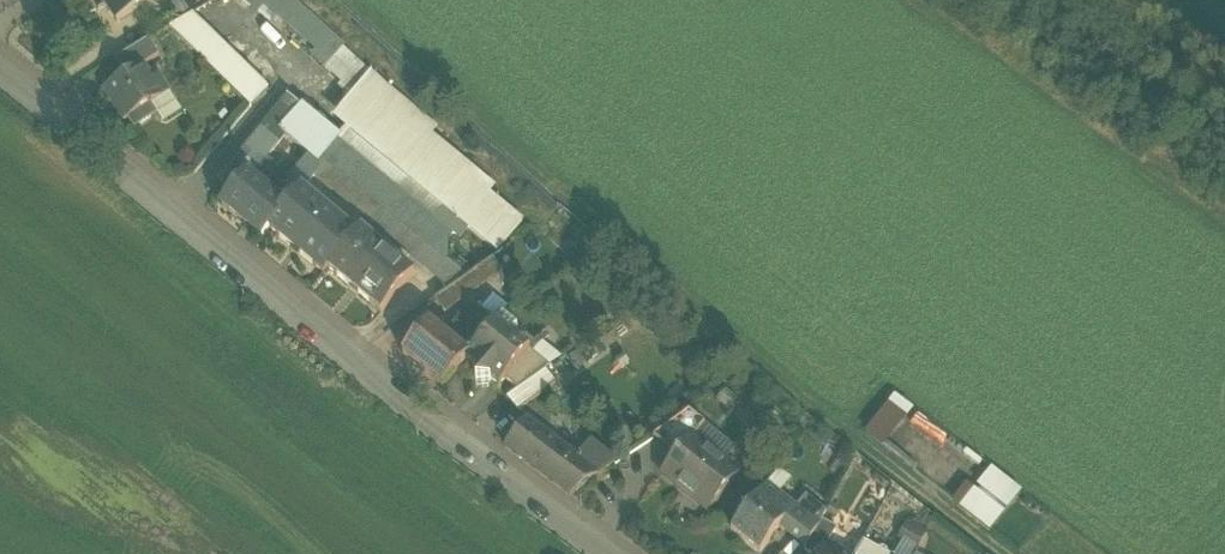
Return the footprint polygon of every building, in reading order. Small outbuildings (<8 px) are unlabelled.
[(149,0),(108,0),(110,3),(105,6),(117,24),(150,2),(149,0)] [(291,0),(267,0),(321,48),(315,55),(343,81),(339,86),(350,97),(334,116),(346,126),(337,135),(342,140),(388,87),(291,0)] [(192,13),(169,29),(250,106),(268,87),(192,13)] [(159,57),(149,41),(116,62),(126,78),(144,66),(159,57)] [(153,80),(144,66),(126,78),(103,92),(114,109),(118,106),(128,122),(132,119),(138,129),(162,114),(156,104),(170,95),(158,77),(153,80)] [(322,164),(311,178),(447,289),(466,275),(448,260),(448,232),(459,218),(497,249),(522,219),(486,189),(492,183),(427,131),(433,123),(388,87),(342,140),(322,164)] [(222,207),(261,239),(269,230),(300,192),(288,183),(263,162),(286,135),(311,155),(322,164),(342,140),(337,135),(290,97),(219,182),(233,193),(222,207)] [(322,164),(311,155),(288,183),(300,192),(301,190),(311,178),(322,164)] [(300,192),(269,230),(323,274),(327,268),(355,234),(301,190),(300,192)] [(414,274),(359,229),(355,234),(327,268),(381,313),(414,274)] [(447,289),(434,299),(444,312),(502,271),(493,257),(466,275),(447,289)] [(402,355),(443,388),(466,360),(496,322),(477,307),(450,340),(429,322),(402,355)] [(534,342),(502,315),(496,322),(466,360),(475,366),(476,381),(490,380),(499,387),(505,379),(517,389),(545,369),(549,366),(528,349),(534,342)] [(556,383),(545,369),(517,389),(506,398),(516,412),(556,383)] [(866,434),(886,448),(914,408),(894,394),(866,434)] [(553,424),(533,409),(504,447),(570,496),(614,465),(585,444),(577,450),(567,442),(565,446),(547,433),(553,424)] [(692,437),(694,438),(705,425),(689,411),(651,440),(674,459),(692,437)] [(694,438),(692,437),(674,459),(661,475),(708,513),(739,475),(694,438)] [(992,467),(974,490),(966,484),(952,503),(991,533),(1023,491),(992,467)] [(796,509),(767,485),(731,530),(760,553),(780,529),(796,509)] [(822,521),(826,513),(806,496),(796,509),(780,529),(806,551),(822,521)] [(822,521),(806,551),(804,553),(807,553),(822,553),(826,546),(827,547),(837,529),(822,521)] [(916,550),(925,531),(907,523),(898,541),(916,550)] [(886,551),(882,548),(878,550),(863,542),(856,553),(887,553),(886,551)]
